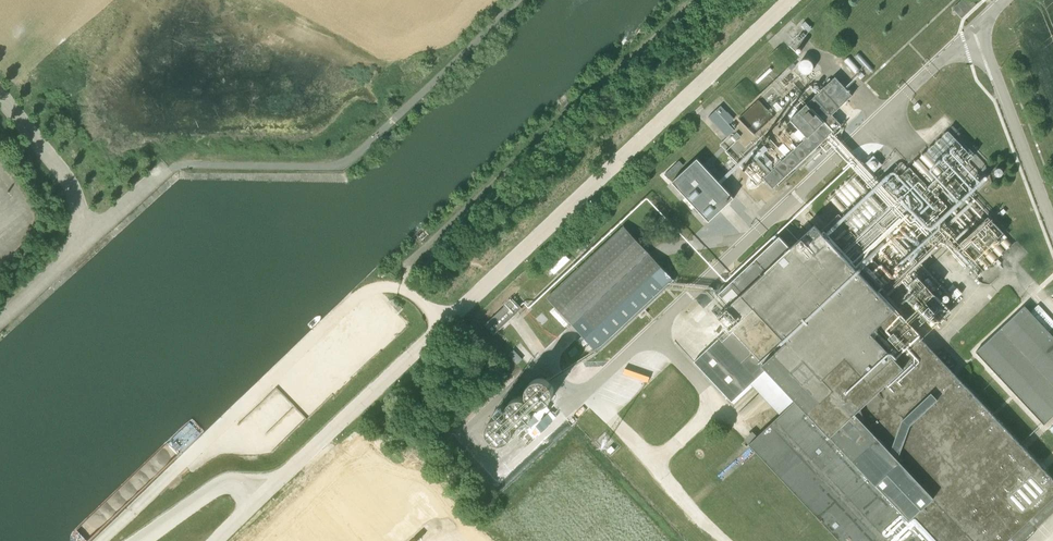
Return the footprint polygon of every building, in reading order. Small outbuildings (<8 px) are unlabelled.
[(961,18),(976,4),(972,0),(961,0),(952,8),(961,18)] [(808,75),(818,67),(807,54),(797,61),(808,75)] [(756,170),(751,175),(757,182),(763,177),(763,178),(772,188),(801,160),(808,167),(821,155),(815,147),(840,124),(831,115),(852,95),(835,77),(790,119),(799,128),(794,133),(793,132),(789,136),(787,134),(780,140),(783,143),(778,148),(777,147),(774,150),(782,160),(781,161),(771,149),(764,155),(774,167),(771,170),(762,161),(760,164),(757,161),(755,163),(757,164),(753,167),(756,170)] [(720,106),(708,117),(727,137),(735,130),(729,124),(734,119),(720,106)] [(732,136),(731,138),(735,142),(737,141),(736,140),(741,136),(736,131),(732,135),(732,136)] [(873,155),(864,164),(873,173),(882,164),(873,155)] [(697,158),(671,182),(706,218),(731,195),(697,158)] [(757,220),(733,195),(725,203),(733,211),(727,216),(743,233),(757,220)] [(545,294),(597,351),(674,280),(621,224),(545,294)] [(693,361),(733,404),(753,386),(779,416),(757,436),(752,431),(744,438),(841,540),(1021,540),(1052,511),(1052,479),(814,224),(767,271),(756,258),(717,291),(730,305),(718,316),(729,327),(693,361)] [(486,322),(496,332),(523,306),(513,295),(486,322)] [(975,351),(1043,425),(1052,415),(1052,336),(1048,331),(1052,326),(1052,321),(1038,304),(1030,312),(1024,306),(975,351)] [(555,390),(555,388),(555,385),(554,383),(553,380),(552,378),(550,377),(547,375),(545,375),(542,374),(539,374),(537,375),(535,376),(532,378),(531,380),(530,382),(529,385),(529,388),(529,390),(530,393),(531,395),(532,397),(534,399),(537,400),(539,401),(542,401),(545,401),(547,400),(549,399),(552,397),(553,395),(554,393),(555,390)] [(534,411),(534,408),(534,406),(533,403),(532,401),(530,399),(528,397),(526,396),(523,395),(521,395),(518,395),(516,396),(513,397),(511,399),(510,401),(508,403),(508,406),(507,408),(508,411),(508,413),(510,416),(511,418),(514,420),(516,421),(518,421),(521,422),(523,422),(526,421),(528,419),(530,418),(532,416),(533,413),(534,411)] [(514,431),(514,428),(514,426),(513,423),(512,421),(510,419),(508,417),(506,416),(503,415),(501,415),(498,415),(496,416),(494,417),(491,419),(490,421),(489,423),(488,426),(487,428),(488,431),(488,433),(490,436),(491,438),(493,439),(496,441),(498,442),(501,442),(503,442),(506,441),(508,439),(510,438),(512,436),(513,434),(514,431)]
